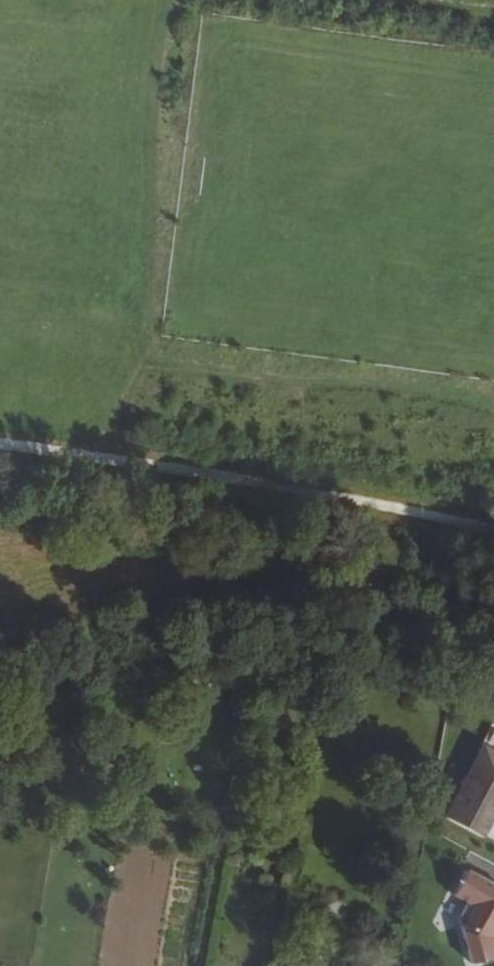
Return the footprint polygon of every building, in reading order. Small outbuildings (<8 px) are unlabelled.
[(477,749),(470,765),(467,764),(435,818),(472,837),(488,809),(493,812),(493,758),(477,749)] [(493,912),(493,891),(456,870),(442,896),(455,902),(448,918),(460,963),(486,956),(485,951),(481,936),(493,914),(493,912)] [(485,951),(493,914),(481,936),(485,951)]
